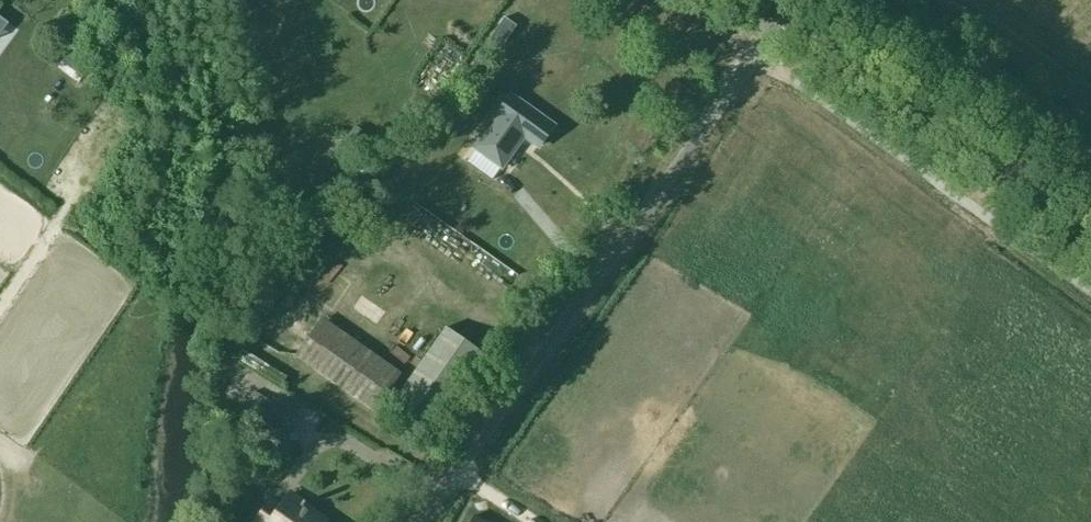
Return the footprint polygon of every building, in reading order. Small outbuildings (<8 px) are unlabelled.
[(532,85),(544,70),(506,39),(494,54),(532,85)] [(552,126),(510,95),(473,147),(501,167),(523,136),(537,146),(552,126)] [(355,125),(348,136),(358,144),(366,133),(355,125)] [(321,317),(294,356),(375,413),(402,372),(321,317)] [(394,399),(431,425),(481,353),(445,327),(394,399)] [(255,390),(246,403),(287,430),(296,416),(255,390)] [(304,504),(302,502),(302,503),(289,494),(280,507),(270,500),(255,521),(325,521),(303,506),(304,504)]
